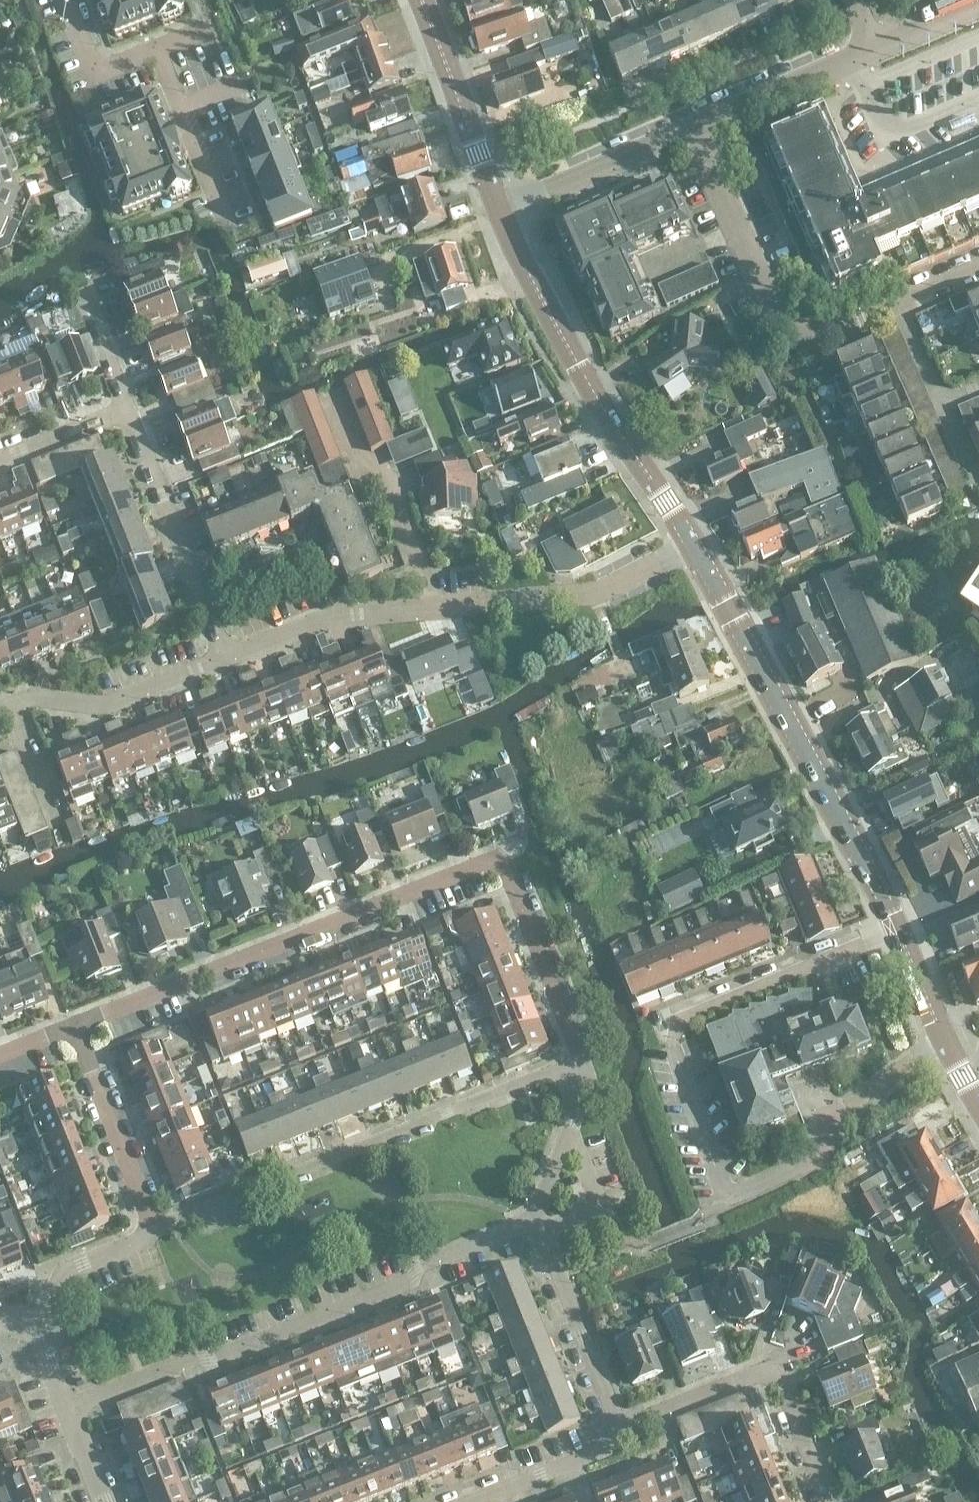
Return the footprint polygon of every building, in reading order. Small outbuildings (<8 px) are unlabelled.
[(107,4),(105,4),(114,27),(116,27),(119,35),(161,18),(162,19),(184,10),(184,9),(187,8),(184,0),(105,0),(107,4)] [(330,1),(296,16),(305,39),(354,19),(346,0),(345,0),(332,5),(330,1)] [(464,7),(471,26),(505,14),(512,11),(523,7),(521,0),(470,0),(472,4),(464,7)] [(555,0),(528,0),(524,1),(527,10),(555,0)] [(603,3),(611,22),(622,18),(614,0),(611,0),(603,3)] [(622,18),(633,13),(628,0),(614,0),(622,18)] [(736,33),(758,23),(748,0),(731,0),(723,3),(736,33)] [(781,13),(775,0),(748,0),(758,23),(781,13)] [(781,13),(810,0),(775,0),(781,13)] [(247,3),(235,9),(244,27),(256,21),(247,3)] [(701,13),(714,43),(736,33),(723,3),(701,13)] [(3,6),(2,9),(3,12),(6,13),(9,12),(10,9),(9,6),(6,5),(3,6)] [(473,30),(480,50),(520,36),(525,51),(542,46),(554,41),(546,20),(527,27),(522,12),(473,30)] [(678,23),(692,53),(714,43),(701,13),(678,23)] [(21,16),(12,20),(16,32),(25,28),(21,16)] [(347,77),(391,60),(376,19),(298,49),(305,68),(354,49),(359,63),(343,68),(347,77)] [(575,21),(573,27),(575,33),(584,30),(580,19),(575,21)] [(656,33),(669,63),(692,53),(678,23),(656,33)] [(584,32),(575,35),(577,42),(587,38),(584,32)] [(647,73),(669,63),(656,33),(634,43),(647,73)] [(554,41),(542,46),(548,62),(578,51),(572,35),(554,41)] [(294,41),(273,47),(275,56),(289,52),(297,50),(296,49),(294,41)] [(647,73),(634,43),(611,53),(624,83),(647,73)] [(516,73),(491,82),(501,108),(544,92),(535,66),(546,62),(542,51),(512,62),(516,73)] [(31,54),(22,57),(25,66),(34,62),(31,54)] [(347,77),(351,87),(365,82),(370,94),(400,83),(391,60),(347,77)] [(42,78),(32,82),(36,94),(46,90),(42,78)] [(332,100),(327,88),(312,94),(316,106),(332,100)] [(368,122),(371,132),(412,117),(402,92),(378,101),(383,116),(379,118),(368,122)] [(38,94),(29,98),(31,104),(40,100),(38,94)] [(304,94),(295,97),(299,109),(308,106),(304,94)] [(134,107),(91,124),(94,131),(93,132),(102,155),(104,154),(115,182),(114,183),(123,206),(124,205),(127,213),(169,196),(170,197),(193,188),(192,187),(195,186),(182,153),(183,152),(174,129),(173,130),(160,97),(157,98),(156,97),(133,106),(134,107)] [(373,103),(352,111),(357,126),(368,122),(379,118),(373,103)] [(269,108),(233,122),(237,132),(239,137),(242,145),(243,145),(243,144),(278,130),(269,108)] [(52,112),(41,117),(44,124),(55,120),(52,112)] [(751,150),(817,301),(831,306),(978,242),(978,143),(861,194),(827,115),(762,143),(763,145),(751,150)] [(408,125),(397,129),(401,140),(412,136),(408,125)] [(315,126),(306,129),(311,141),(320,138),(315,126)] [(278,130),(243,144),(243,145),(251,164),(251,165),(286,151),(286,150),(278,130)] [(9,153),(1,132),(0,133),(0,156),(9,153)] [(365,194),(432,170),(419,136),(363,157),(368,171),(357,175),(365,194)] [(320,138),(311,141),(315,153),(324,150),(320,138)] [(251,164),(250,164),(259,187),(260,187),(260,186),(295,172),(295,173),(302,170),(293,147),(286,150),(286,151),(251,165),(251,164)] [(0,156),(0,179),(7,176),(8,177),(17,174),(9,153),(0,156)] [(67,153),(55,158),(58,166),(70,162),(67,153)] [(73,163),(58,168),(62,181),(77,176),(73,163)] [(349,200),(357,197),(344,163),(336,166),(349,200)] [(330,169),(322,172),(326,184),(335,181),(335,180),(330,169)] [(295,172),(260,186),(260,187),(268,206),(268,207),(303,193),(295,173),(295,172)] [(9,221),(19,225),(28,202),(25,193),(15,196),(8,177),(7,176),(0,179),(0,218),(9,221)] [(335,181),(326,184),(330,196),(339,193),(335,181)] [(402,195),(387,200),(391,211),(393,219),(439,203),(433,185),(402,195)] [(614,205),(557,230),(582,287),(587,284),(599,310),(595,311),(604,333),(608,331),(612,339),(655,320),(631,265),(639,262),(635,253),(690,229),(671,186),(663,189),(661,186),(640,195),(641,199),(616,210),(614,205)] [(268,206),(266,207),(274,226),(275,227),(276,230),(286,226),(312,215),(303,193),(268,207),(268,206)] [(393,219),(382,223),(382,224),(384,229),(386,234),(398,230),(397,226),(411,221),(413,226),(416,233),(436,226),(446,223),(439,203),(393,219)] [(346,211),(326,218),(332,233),(351,227),(346,211)] [(62,239),(82,225),(75,215),(55,229),(62,239)] [(384,229),(382,224),(382,223),(379,216),(362,222),(367,235),(384,229)] [(7,226),(9,221),(0,218),(0,223),(7,226)] [(276,236),(258,241),(261,250),(279,244),(276,236)] [(457,249),(413,264),(419,283),(463,268),(457,249)] [(249,271),(254,284),(289,271),(285,258),(249,271)] [(134,313),(171,298),(163,276),(168,274),(163,261),(131,274),(136,285),(125,290),(134,313)] [(314,278),(329,319),(375,302),(361,261),(314,278)] [(710,265),(658,288),(667,308),(719,285),(710,265)] [(463,268),(419,283),(426,302),(469,287),(463,268)] [(978,319),(978,296),(976,290),(950,302),(956,315),(969,310),(974,321),(978,319)] [(316,293),(290,300),(298,324),(324,316),(316,293)] [(152,342),(184,330),(189,328),(184,315),(179,317),(171,298),(134,313),(143,333),(148,331),(152,342)] [(226,298),(216,302),(220,313),(230,309),(226,298)] [(376,321),(380,333),(403,327),(399,314),(376,321)] [(40,318),(27,324),(31,335),(45,330),(40,318)] [(506,325),(442,349),(449,368),(479,357),(487,376),(521,363),(506,325)] [(717,356),(699,353),(701,327),(678,326),(675,356),(646,373),(659,391),(690,371),(716,374),(717,356)] [(170,373),(197,363),(203,361),(198,348),(192,350),(184,330),(152,342),(147,344),(156,366),(166,362),(170,373)] [(55,344),(42,349),(55,381),(66,376),(70,387),(92,378),(78,341),(77,342),(75,336),(69,333),(56,338),(55,344)] [(902,340),(899,334),(879,342),(882,349),(902,340)] [(367,354),(363,342),(352,346),(356,359),(367,354)] [(25,347),(7,354),(11,366),(25,401),(29,411),(41,406),(37,397),(46,393),(43,385),(49,383),(35,345),(26,348),(25,347)] [(869,346),(835,361),(843,380),(878,365),(869,346)] [(0,357),(0,397),(5,409),(15,405),(19,415),(29,411),(25,401),(11,366),(7,354),(0,357)] [(185,409),(217,397),(211,381),(205,383),(197,363),(170,373),(160,377),(169,399),(179,395),(185,409)] [(843,380),(834,384),(842,402),(851,398),(885,383),(878,365),(843,380)] [(912,365),(903,369),(909,381),(917,377),(912,365)] [(909,381),(903,369),(893,373),(898,385),(909,381)] [(761,371),(743,380),(757,408),(775,399),(761,371)] [(530,372),(491,387),(502,417),(541,402),(530,372)] [(350,396),(372,387),(368,376),(345,385),(350,396)] [(396,403),(412,397),(406,380),(389,387),(396,403)] [(885,383),(851,398),(859,416),(893,401),(885,383)] [(350,396),(354,407),(377,399),(372,387),(350,396)] [(286,419),(320,406),(315,395),(282,408),(286,419)] [(237,422),(229,401),(220,404),(217,397),(185,409),(188,417),(177,421),(187,445),(224,430),(222,427),(237,422)] [(377,399),(354,407),(359,418),(381,410),(377,399)] [(972,413),(978,410),(978,400),(968,405),(972,413)] [(893,401),(859,416),(867,435),(901,420),(893,401)] [(920,405),(925,417),(933,414),(928,402),(920,405)] [(920,405),(909,410),(914,422),(925,417),(920,405)] [(291,431),(324,417),(320,406),(286,419),(291,431)] [(527,434),(531,444),(560,431),(552,409),(495,432),(500,445),(527,434)] [(381,410),(359,418),(363,430),(385,421),(381,410)] [(294,439),(305,434),(306,437),(328,429),(324,417),(291,431),(294,439)] [(730,454),(703,466),(713,488),(744,474),(740,466),(754,460),(746,443),(768,433),(761,418),(746,425),(743,418),(723,426),(727,433),(724,435),(732,453),(730,454)] [(489,420),(473,426),(477,436),(493,430),(489,420)] [(901,420),(867,435),(874,453),(909,438),(901,420)] [(367,441),(390,432),(385,421),(363,430),(367,441)] [(328,429),(306,437),(310,448),(333,440),(328,429)] [(224,430),(187,445),(195,465),(205,460),(210,472),(241,459),(236,446),(231,449),(224,430)] [(426,431),(405,439),(413,459),(434,451),(426,431)] [(779,431),(773,433),(777,442),(783,439),(779,431)] [(367,441),(372,452),(387,446),(394,443),(390,432),(367,441)] [(968,440),(978,464),(978,435),(968,440)] [(98,437),(87,442),(95,464),(107,459),(98,437)] [(909,438),(874,453),(882,471),(917,456),(909,438)] [(935,442),(941,454),(949,450),(944,438),(935,442)] [(546,487),(523,496),(530,513),(588,490),(581,473),(583,473),(569,439),(532,455),(546,487)] [(337,451),(333,440),(310,448),(315,459),(337,451)] [(95,464),(87,442),(76,446),(84,468),(95,464)] [(941,454),(935,442),(926,446),(932,458),(941,454)] [(81,470),(84,468),(76,446),(65,450),(73,472),(81,469),(81,470)] [(54,455),(62,477),(73,472),(65,450),(54,455)] [(337,451),(315,459),(319,471),(342,462),(337,451)] [(476,476),(473,476),(467,463),(459,467),(455,458),(444,462),(441,454),(415,464),(422,485),(424,511),(435,511),(435,518),(461,517),(461,510),(477,509),(476,476)] [(477,475),(493,469),(490,460),(487,462),(483,454),(470,459),(477,475)] [(832,477),(824,454),(750,482),(759,506),(753,504),(748,507),(747,510),(731,515),(732,518),(730,521),(733,526),(737,527),(740,535),(776,519),(769,501),(804,487),(811,507),(841,496),(834,476),(832,477)] [(43,459),(51,481),(62,477),(54,455),(43,459)] [(266,455),(257,458),(260,466),(269,462),(266,455)] [(917,456),(882,471),(890,489),(925,474),(917,456)] [(95,464),(84,468),(81,470),(89,490),(119,478),(111,458),(107,459),(95,464)] [(40,486),(51,481),(43,459),(31,464),(40,486)] [(202,519),(216,554),(292,524),(293,524),(313,516),(322,520),(350,591),(384,578),(350,492),(333,499),(331,492),(352,484),(344,465),(343,462),(319,471),(327,492),(320,495),(313,476),(280,490),(279,488),(202,519)] [(7,499),(21,533),(42,525),(30,494),(33,493),(23,469),(11,474),(18,489),(14,491),(16,495),(7,499)] [(925,474),(890,489),(898,507),(932,492),(925,474)] [(951,479),(956,491),(958,490),(965,487),(960,475),(951,479)] [(89,490),(97,510),(127,498),(119,478),(89,490)] [(956,491),(951,479),(943,483),(948,495),(956,491)] [(494,483),(484,486),(493,509),(502,505),(494,483)] [(956,491),(961,504),(970,500),(970,499),(965,487),(958,490),(956,491)] [(932,492),(898,507),(906,526),(941,511),(932,492)] [(44,508),(55,504),(52,495),(41,500),(44,508)] [(742,541),(750,560),(758,556),(760,561),(785,551),(781,543),(796,536),(806,559),(862,535),(846,497),(742,541)] [(127,498),(97,510),(105,530),(135,518),(127,498)] [(1,541),(21,533),(7,499),(0,502),(0,539),(1,541)] [(808,511),(804,502),(779,510),(783,520),(808,511)] [(44,508),(47,515),(58,511),(55,504),(44,508)] [(586,566),(579,552),(625,530),(613,504),(566,526),(571,535),(545,548),(558,574),(572,572),(586,566)] [(114,550),(143,538),(135,518),(105,530),(114,550)] [(60,548),(71,544),(68,536),(57,540),(60,548)] [(117,572),(151,558),(143,538),(114,550),(121,570),(116,572),(117,572)] [(519,542),(508,548),(514,558),(524,553),(519,542)] [(60,548),(63,555),(74,552),(71,544),(60,548)] [(47,551),(44,556),(47,564),(58,559),(54,548),(47,551)] [(117,572),(125,593),(155,580),(147,561),(152,559),(151,558),(117,572)] [(830,594),(821,598),(830,619),(839,616),(867,680),(917,658),(884,582),(874,561),(825,583),(830,594)] [(20,562),(11,566),(15,577),(24,573),(20,562)] [(9,566),(0,570),(4,581),(14,577),(9,566)] [(49,568),(42,571),(45,579),(52,576),(49,568)] [(80,587),(92,582),(89,574),(78,578),(80,587)] [(155,580),(125,593),(133,613),(163,601),(155,580)] [(80,587),(83,595),(95,591),(92,582),(80,587)] [(969,601),(978,608),(978,586),(969,601)] [(54,601),(72,646),(93,638),(79,603),(81,603),(77,592),(54,601)] [(803,595),(782,603),(795,634),(815,626),(803,595)] [(34,609),(52,654),(72,646),(54,601),(34,609)] [(163,601),(133,613),(142,634),(172,621),(163,601)] [(14,617),(32,663),(52,654),(34,609),(14,617)] [(108,622),(104,614),(94,618),(97,627),(108,622)] [(12,671),(32,663),(14,617),(0,623),(0,641),(12,671)] [(108,622),(97,627),(99,635),(111,631),(108,622)] [(689,637),(685,627),(629,650),(633,660),(653,652),(662,677),(700,662),(690,637),(689,637)] [(793,666),(828,649),(819,629),(783,647),(793,666)] [(367,657),(359,660),(372,694),(375,703),(376,706),(396,698),(392,686),(393,686),(388,673),(399,669),(390,648),(378,652),(371,634),(363,637),(367,647),(365,651),(367,657)] [(325,637),(317,640),(317,641),(322,653),(326,663),(324,667),(327,672),(318,676),(333,713),(336,720),(355,713),(354,712),(350,702),(337,668),(334,660),(330,650),(325,637)] [(402,657),(413,686),(459,668),(461,674),(475,669),(466,645),(453,650),(449,639),(402,657)] [(12,671),(0,641),(0,675),(12,671)] [(338,647),(330,650),(334,660),(342,657),(338,647)] [(828,649),(793,666),(802,686),(838,668),(828,649)] [(296,657),(289,660),(293,670),(292,670),(296,679),(310,713),(313,721),(333,713),(318,676),(317,671),(306,675),(304,669),(300,667),(296,657)] [(288,660),(279,664),(283,674),(292,670),(293,670),(289,660),(288,660)] [(359,660),(337,668),(350,702),(354,712),(375,703),(372,694),(359,660)] [(700,662),(662,677),(661,677),(665,689),(675,686),(680,698),(710,687),(700,662)] [(471,678),(482,706),(498,699),(487,671),(471,678)] [(252,686),(260,683),(256,673),(248,676),(252,686)] [(895,694),(917,738),(956,717),(934,674),(895,694)] [(252,686),(248,676),(240,679),(244,690),(252,686)] [(296,679),(276,687),(289,721),(310,713),(296,679)] [(276,687),(256,695),(269,729),(289,721),(276,687)] [(215,689),(207,692),(211,702),(219,699),(215,689)] [(595,691),(577,698),(581,708),(599,700),(595,691)] [(204,715),(194,719),(207,753),(228,745),(215,711),(211,702),(207,692),(199,695),(203,705),(202,709),(204,715)] [(256,695),(235,703),(249,737),(269,729),(256,695)] [(652,709),(652,710),(656,719),(679,710),(675,700),(652,709)] [(235,703),(215,711),(228,745),(249,737),(235,703)] [(161,706),(153,709),(174,761),(194,753),(181,720),(171,723),(169,718),(165,716),(161,706)] [(645,728),(634,732),(641,750),(649,747),(654,759),(664,755),(662,750),(659,741),(668,738),(678,734),(684,750),(694,746),(702,766),(661,781),(668,801),(684,795),(681,786),(697,780),(699,784),(700,787),(709,783),(706,776),(724,769),(718,751),(742,742),(735,724),(702,736),(691,707),(644,726),(645,728)] [(855,729),(846,733),(856,755),(885,741),(875,720),(885,715),(881,708),(874,711),(873,710),(851,721),(855,729)] [(150,732),(140,736),(153,769),(174,761),(153,709),(145,712),(149,722),(147,726),(150,732)] [(637,725),(656,719),(652,710),(635,717),(637,725)] [(121,722),(113,725),(117,735),(120,743),(133,777),(153,769),(140,736),(131,739),(128,734),(125,732),(121,722)] [(117,735),(113,725),(105,728),(109,738),(117,735)] [(78,732),(70,735),(91,789),(110,781),(111,781),(100,751),(101,751),(99,746),(98,746),(90,750),(86,743),(82,742),(78,732)] [(350,734),(342,737),(349,754),(356,751),(350,734)] [(66,759),(57,762),(66,786),(60,788),(64,798),(70,796),(74,805),(95,797),(91,789),(70,735),(62,738),(66,748),(63,753),(66,759)] [(612,737),(598,743),(603,758),(618,752),(612,737)] [(672,746),(668,738),(659,741),(662,750),(672,746)] [(885,741),(856,755),(866,777),(882,770),(884,775),(898,768),(908,764),(900,747),(890,752),(885,741)] [(101,751),(100,751),(111,781),(110,781),(112,785),(133,777),(120,743),(101,751)] [(20,766),(15,753),(0,758),(0,774),(20,766)] [(932,768),(927,758),(905,769),(910,779),(932,768)] [(0,774),(0,777),(4,787),(25,779),(20,766),(0,774)] [(519,792),(510,767),(495,772),(499,783),(465,796),(477,827),(511,814),(505,797),(519,792)] [(938,778),(885,802),(896,824),(921,812),(935,806),(938,810),(950,804),(938,778)] [(25,779),(4,787),(9,800),(30,792),(25,779)] [(388,819),(400,851),(439,835),(433,820),(444,816),(433,787),(422,791),(426,804),(388,819)] [(14,813),(35,805),(30,792),(9,800),(14,813)] [(16,827),(10,811),(8,812),(0,793),(0,833),(16,827)] [(734,801),(710,812),(716,825),(726,820),(730,828),(726,830),(737,854),(753,846),(756,853),(775,845),(771,838),(788,830),(787,827),(789,824),(785,817),(781,816),(777,806),(762,813),(758,804),(739,813),(734,801)] [(40,818),(35,805),(14,813),(19,826),(40,818)] [(914,848),(930,880),(941,875),(956,904),(978,893),(978,863),(970,846),(962,832),(972,827),(962,808),(915,832),(921,844),(914,848)] [(343,840),(356,874),(383,863),(373,837),(382,833),(373,809),(357,815),(363,832),(343,840)] [(664,813),(601,842),(608,854),(670,827),(664,813)] [(920,813),(899,823),(904,833),(924,823),(920,813)] [(40,818),(19,826),(24,840),(36,835),(45,832),(40,818)] [(244,837),(263,830),(260,820),(241,828),(244,837)] [(338,824),(330,827),(333,835),(341,831),(338,824)] [(665,847),(684,842),(680,828),(661,833),(665,847)] [(45,832),(36,835),(42,852),(54,847),(47,831),(46,832),(45,832)] [(287,857),(294,874),(296,873),(305,894),(331,883),(327,871),(343,865),(332,837),(315,843),(316,845),(287,857)] [(13,848),(7,847),(7,843),(0,842),(0,859),(12,861),(13,848)] [(215,883),(227,912),(233,909),(238,921),(267,909),(258,884),(278,875),(268,849),(254,855),(258,865),(258,866),(215,883)] [(635,852),(626,856),(631,868),(640,864),(635,852)] [(786,899),(824,884),(815,861),(777,876),(761,883),(765,892),(781,886),(786,899)] [(116,863),(100,868),(105,880),(120,875),(116,863)] [(170,901),(153,908),(155,912),(138,919),(145,937),(144,938),(151,957),(187,943),(184,934),(204,926),(191,893),(182,868),(165,875),(171,888),(165,891),(170,901)] [(694,872),(658,889),(669,913),(705,897),(694,872)] [(795,921),(833,906),(824,884),(786,899),(770,905),(774,914),(790,908),(795,921)] [(732,920),(747,957),(770,948),(755,910),(748,894),(739,898),(746,914),(733,919),(732,920)] [(121,898),(111,902),(117,917),(128,913),(121,898)] [(710,929),(725,966),(747,957),(732,920),(733,919),(726,903),(717,907),(723,923),(710,929)] [(805,944),(842,929),(833,906),(795,921),(779,927),(783,937),(799,930),(805,944)] [(467,908),(443,917),(448,929),(451,928),(453,933),(459,937),(464,947),(498,934),(495,926),(500,925),(494,909),(471,918),(467,908)] [(89,981),(118,970),(107,941),(120,936),(122,935),(112,909),(97,915),(102,928),(64,943),(77,972),(84,970),(89,981)] [(959,951),(978,942),(978,910),(947,924),(959,951)] [(688,938),(703,975),(725,966),(710,929),(704,912),(694,916),(701,932),(688,938)] [(665,947),(681,984),(703,975),(688,938),(681,921),(672,925),(679,941),(666,947),(665,947)] [(28,951),(6,960),(26,1011),(49,1002),(34,966),(33,967),(30,960),(43,955),(31,924),(19,928),(28,951)] [(658,993),(681,984),(665,947),(666,947),(659,930),(650,934),(656,950),(644,956),(643,956),(658,993)] [(498,934),(464,947),(473,970),(512,955),(506,940),(501,941),(498,934)] [(407,938),(389,945),(403,980),(406,989),(424,982),(427,991),(440,985),(436,975),(434,976),(425,953),(426,952),(420,937),(408,942),(407,938)] [(643,956),(644,956),(637,939),(628,943),(634,959),(620,965),(635,1003),(658,993),(643,956)] [(389,945),(370,952),(385,987),(403,980),(389,945)] [(441,946),(431,950),(435,959),(445,955),(441,946)] [(370,952),(352,960),(366,995),(385,987),(370,952)] [(512,955),(473,970),(482,993),(517,979),(513,971),(518,969),(512,955)] [(4,1020),(26,1011),(6,960),(0,962),(0,1010),(4,1020)] [(352,960),(334,967),(348,1002),(366,995),(352,960)] [(960,970),(968,991),(969,991),(975,1006),(978,1005),(978,963),(960,970)] [(334,967),(316,974),(330,1009),(348,1002),(334,967)] [(443,981),(452,978),(450,971),(441,975),(443,981)] [(316,974),(298,981),(312,1017),(330,1009),(316,974)] [(443,981),(447,991),(456,988),(452,978),(443,981)] [(517,979),(482,993),(490,1015),(530,1000),(524,985),(519,986),(517,979)] [(298,981),(280,989),(294,1023),(294,1024),(312,1017),(298,981)] [(280,989),(262,996),(276,1031),(294,1024),(294,1023),(280,989)] [(461,991),(453,994),(455,1001),(464,998),(461,991)] [(730,1022),(707,1030),(708,1033),(712,1043),(714,1051),(724,1075),(723,1075),(721,1076),(747,1139),(762,1133),(764,1140),(770,1138),(775,1149),(779,1147),(785,1145),(798,1140),(807,1137),(798,1113),(790,1094),(785,1080),(801,1074),(802,1075),(841,1060),(843,1064),(857,1059),(856,1054),(871,1048),(866,1035),(863,1035),(856,1019),(852,1009),(826,1018),(823,1019),(809,1024),(806,1015),(814,1013),(813,993),(811,993),(789,994),(789,998),(779,1001),(767,1002),(767,1006),(763,1008),(750,1008),(750,1013),(745,1014),(733,1014),(733,1019),(729,1020),(730,1022)] [(262,996),(244,1003),(258,1038),(276,1031),(262,996)] [(530,1000),(490,1015),(499,1038),(534,1024),(531,1015),(535,1014),(530,1000)] [(244,1003),(226,1011),(243,1053),(243,1055),(261,1047),(258,1038),(244,1003)] [(402,1011),(406,1020),(414,1016),(411,1007),(402,1011)] [(215,1036),(204,1040),(214,1064),(225,1059),(243,1053),(226,1011),(208,1018),(215,1036)] [(433,1014),(426,1017),(429,1023),(436,1021),(433,1014)] [(461,1027),(470,1023),(467,1016),(458,1019),(461,1027)] [(381,1030),(387,1027),(384,1019),(377,1021),(381,1030)] [(451,1019),(443,1022),(446,1028),(447,1028),(453,1025),(451,1019)] [(381,1030),(377,1021),(367,1026),(370,1034),(381,1030)] [(461,1027),(465,1036),(474,1033),(470,1023),(461,1027)] [(534,1024),(499,1038),(508,1059),(501,1062),(505,1075),(530,1065),(525,1054),(548,1045),(541,1029),(537,1030),(535,1024),(534,1024)] [(435,1045),(449,1078),(472,1068),(454,1025),(453,1025),(447,1028),(451,1039),(435,1045)] [(136,1079),(172,1065),(163,1043),(171,1040),(167,1028),(142,1038),(147,1049),(123,1058),(129,1073),(134,1071),(136,1079)] [(412,1032),(407,1033),(410,1042),(415,1040),(412,1032)] [(344,1044),(352,1042),(349,1033),(341,1036),(344,1044)] [(344,1044),(341,1036),(332,1040),(334,1048),(344,1044)] [(409,1043),(426,1087),(449,1078),(435,1045),(421,1050),(417,1040),(415,1040),(410,1042),(409,1043)] [(426,1087),(409,1043),(402,1045),(407,1056),(391,1062),(404,1095),(426,1087)] [(358,1044),(351,1047),(356,1060),(364,1057),(358,1044)] [(308,1059),(316,1056),(313,1047),(305,1050),(308,1059)] [(362,1051),(366,1060),(368,1059),(372,1058),(368,1048),(362,1051)] [(308,1059),(305,1050),(295,1054),(299,1062),(308,1059)] [(365,1060),(382,1104),(404,1095),(391,1062),(377,1068),(373,1057),(368,1059),(366,1060),(365,1060)] [(347,1080),(360,1113),(382,1104),(365,1060),(358,1063),(362,1074),(347,1080)] [(272,1073),(280,1070),(277,1061),(268,1065),(272,1073)] [(323,1064),(316,1067),(320,1078),(327,1075),(323,1064)] [(172,1065),(136,1079),(139,1087),(136,1088),(142,1103),(181,1087),(172,1065)] [(272,1073),(268,1065),(260,1068),(263,1076),(272,1073)] [(202,1079),(211,1076),(207,1067),(199,1071),(202,1079)] [(320,1078),(338,1122),(360,1113),(347,1080),(332,1086),(328,1075),(327,1075),(320,1078)] [(202,1079),(205,1087),(214,1084),(211,1076),(202,1079)] [(23,1110),(57,1096),(50,1078),(16,1092),(23,1110)] [(303,1098),(316,1131),(338,1122),(320,1078),(314,1081),(318,1092),(303,1098)] [(229,1079),(219,1083),(223,1092),(232,1089),(229,1079)] [(181,1087),(142,1103),(147,1117),(151,1115),(155,1124),(190,1110),(181,1087)] [(215,1091),(206,1095),(209,1102),(218,1098),(215,1091)] [(276,1096),(294,1139),(316,1131),(303,1098),(288,1104),(283,1093),(276,1096)] [(30,1128),(65,1114),(57,1096),(23,1110),(30,1128)] [(258,1115),(272,1148),(294,1139),(276,1096),(269,1098),(273,1110),(258,1115)] [(159,1148),(199,1132),(190,1110),(155,1124),(158,1131),(153,1133),(159,1148)] [(249,1157),(272,1148),(258,1115),(244,1121),(239,1110),(231,1113),(249,1157)] [(219,1124),(228,1121),(224,1113),(216,1116),(219,1124)] [(30,1128),(32,1134),(37,1146),(72,1132),(65,1114),(30,1128)] [(219,1124),(223,1133),(231,1129),(228,1121),(219,1124)] [(896,1180),(938,1155),(926,1135),(920,1138),(913,1128),(884,1145),(891,1156),(899,1151),(905,1162),(891,1170),(896,1180)] [(72,1132),(37,1146),(45,1164),(78,1149),(72,1132)] [(173,1169),(208,1155),(199,1132),(159,1148),(165,1162),(169,1160),(173,1169)] [(858,1148),(860,1151),(842,1160),(847,1168),(851,1166),(854,1171),(867,1164),(864,1160),(867,1158),(866,1155),(879,1148),(875,1140),(858,1148)] [(78,1149),(45,1164),(52,1182),(86,1168),(78,1149)] [(208,1155),(173,1169),(175,1175),(171,1177),(177,1193),(182,1191),(186,1202),(238,1181),(233,1169),(216,1175),(208,1155)] [(923,1192),(950,1176),(938,1155),(896,1180),(902,1191),(917,1182),(923,1192)] [(0,1171),(9,1168),(6,1159),(0,1161),(0,1170),(0,1171)] [(52,1182),(57,1195),(59,1200),(93,1186),(86,1168),(52,1182)] [(886,1173),(861,1188),(866,1197),(891,1182),(886,1173)] [(950,1176),(923,1192),(908,1200),(914,1211),(930,1203),(936,1213),(962,1197),(950,1176)] [(11,1198),(20,1194),(17,1186),(8,1190),(11,1198)] [(66,1217),(100,1204),(93,1186),(59,1200),(66,1217)] [(11,1198),(14,1207),(23,1203),(20,1194),(11,1198)] [(871,1197),(857,1203),(867,1222),(880,1215),(871,1197)] [(105,1225),(108,1223),(100,1204),(66,1217),(73,1236),(65,1240),(70,1251),(109,1235),(105,1225)] [(945,1229),(929,1238),(936,1250),(978,1225),(967,1204),(940,1220),(945,1229)] [(890,1213),(878,1220),(883,1228),(895,1222),(890,1213)] [(2,1274),(20,1267),(13,1249),(24,1244),(15,1220),(3,1225),(6,1232),(0,1235),(0,1269),(2,1274)] [(25,1234),(34,1231),(31,1222),(22,1226),(25,1234)] [(936,1250),(942,1261),(958,1253),(963,1262),(978,1253),(978,1226),(978,1225),(936,1250)] [(792,1248),(781,1279),(791,1283),(802,1252),(792,1248)] [(791,1283),(787,1294),(795,1298),(792,1306),(822,1319),(818,1329),(828,1354),(850,1345),(863,1340),(863,1339),(859,1328),(853,1314),(862,1293),(845,1286),(840,1283),(832,1280),(837,1262),(802,1252),(791,1283)] [(907,1253),(899,1258),(905,1268),(913,1263),(907,1253)] [(954,1283),(959,1292),(978,1280),(978,1253),(963,1262),(970,1274),(954,1283)] [(474,1281),(477,1289),(489,1284),(495,1299),(528,1286),(519,1263),(474,1281)] [(747,1326),(764,1319),(771,1304),(764,1287),(747,1279),(743,1272),(729,1278),(731,1285),(724,1304),(730,1319),(747,1326)] [(959,1292),(960,1293),(965,1302),(978,1295),(978,1280),(959,1292)] [(928,1282),(917,1289),(917,1290),(919,1294),(931,1287),(928,1282)] [(474,1284),(464,1287),(467,1295),(477,1291),(474,1284)] [(959,1294),(953,1284),(941,1291),(947,1301),(959,1294)] [(528,1286),(495,1299),(501,1315),(490,1319),(493,1326),(537,1308),(528,1286)] [(683,1364),(713,1352),(707,1337),(715,1333),(715,1331),(724,1327),(708,1287),(689,1294),(695,1310),(667,1322),(683,1364)] [(438,1302),(419,1310),(433,1345),(451,1338),(454,1344),(466,1340),(456,1316),(446,1320),(438,1302)] [(512,1344),(545,1331),(537,1308),(493,1326),(495,1333),(506,1329),(512,1344)] [(419,1310),(400,1317),(414,1352),(417,1362),(437,1354),(433,1345),(419,1310)] [(662,1310),(655,1312),(659,1321),(665,1319),(662,1310)] [(969,1321),(978,1340),(978,1315),(969,1321)] [(133,1321),(138,1335),(150,1330),(145,1316),(133,1321)] [(400,1317),(381,1325),(399,1369),(417,1362),(414,1352),(400,1317)] [(633,1384),(661,1373),(651,1349),(666,1343),(656,1319),(641,1326),(644,1335),(618,1346),(633,1384)] [(942,1322),(934,1327),(939,1335),(947,1331),(942,1322)] [(381,1325),(362,1332),(380,1377),(399,1369),(381,1325)] [(511,1371),(554,1353),(545,1331),(512,1344),(519,1359),(508,1364),(511,1371)] [(362,1332),(343,1340),(361,1384),(380,1377),(362,1332)] [(343,1340),(324,1348),(337,1382),(341,1392),(361,1384),(343,1340)] [(875,1340),(864,1343),(867,1350),(878,1346),(875,1340)] [(840,1368),(820,1377),(832,1406),(849,1399),(853,1409),(875,1400),(871,1391),(873,1390),(862,1361),(867,1359),(861,1345),(835,1354),(840,1368)] [(952,1345),(934,1354),(939,1364),(957,1355),(952,1345)] [(324,1348),(305,1355),(319,1390),(337,1382),(324,1348)] [(511,1371),(513,1377),(524,1373),(530,1389),(563,1376),(554,1353),(511,1371)] [(285,1363),(299,1398),(318,1390),(319,1390),(305,1355),(304,1355),(285,1363)] [(978,1421),(978,1359),(956,1370),(978,1421)] [(285,1363),(266,1370),(280,1405),(299,1398),(285,1363)] [(266,1370),(248,1378),(261,1413),(280,1405),(266,1370)] [(480,1376),(469,1381),(473,1392),(484,1387),(480,1376)] [(563,1376),(530,1389),(537,1403),(525,1408),(528,1415),(572,1398),(563,1376)] [(247,1378),(228,1386),(242,1420),(261,1413),(248,1378),(247,1378)] [(194,1401),(188,1387),(184,1379),(173,1383),(182,1406),(194,1401)] [(429,1390),(436,1388),(433,1379),(425,1382),(429,1390)] [(429,1390),(425,1382),(416,1385),(419,1394),(429,1390)] [(182,1406),(173,1383),(162,1388),(171,1411),(182,1406)] [(506,1383),(491,1389),(496,1402),(511,1396),(506,1383)] [(17,1426),(19,1432),(20,1433),(32,1428),(22,1404),(11,1408),(2,1386),(0,1387),(0,1433),(17,1426)] [(213,1402),(201,1407),(215,1440),(226,1435),(224,1428),(242,1420),(228,1386),(209,1393),(213,1402)] [(151,1392),(160,1415),(171,1411),(162,1388),(151,1392)] [(140,1396),(150,1419),(160,1415),(151,1392),(140,1396)] [(436,1403),(442,1401),(439,1392),(433,1394),(436,1403)] [(740,1420),(752,1416),(743,1393),(731,1397),(740,1420)] [(391,1405),(398,1402),(395,1394),(387,1397),(391,1405)] [(436,1403),(433,1394),(422,1398),(425,1407),(436,1403)] [(130,1401),(139,1424),(150,1419),(140,1396),(130,1401)] [(391,1405),(387,1397),(378,1400),(381,1409),(391,1405)] [(740,1420),(731,1397),(721,1402),(730,1425),(740,1420)] [(572,1398),(528,1415),(531,1422),(542,1418),(548,1434),(581,1421),(572,1398)] [(117,1406),(126,1429),(139,1424),(130,1401),(117,1406)] [(400,1417),(406,1415),(418,1411),(414,1402),(397,1409),(400,1417)] [(730,1425),(721,1402),(709,1406),(718,1429),(730,1425)] [(500,1429),(501,1428),(491,1405),(480,1410),(479,1408),(462,1415),(480,1459),(498,1451),(490,1433),(500,1429)] [(718,1429),(709,1406),(698,1411),(707,1434),(718,1429)] [(525,1408),(519,1411),(522,1418),(528,1415),(525,1408)] [(353,1421),(360,1418),(357,1409),(349,1412),(353,1421)] [(400,1417),(397,1409),(386,1413),(389,1421),(391,1421),(399,1418),(400,1417)] [(687,1415),(696,1438),(707,1434),(698,1411),(687,1415)] [(353,1421),(349,1412),(339,1415),(343,1424),(353,1421)] [(480,1459),(462,1415),(444,1422),(448,1431),(462,1466),(480,1459)] [(676,1420),(685,1442),(696,1438),(687,1415),(676,1420)] [(860,1484),(889,1472),(873,1434),(880,1431),(875,1417),(849,1428),(855,1442),(845,1446),(860,1484)] [(399,1418),(391,1421),(395,1430),(402,1427),(399,1418)] [(726,1453),(761,1439),(754,1419),(718,1433),(726,1453)] [(201,1420),(193,1424),(196,1432),(204,1429),(201,1420)] [(368,1420),(360,1423),(364,1432),(371,1429),(368,1420)] [(132,1458),(173,1442),(165,1421),(124,1437),(132,1458)] [(360,1423),(351,1427),(354,1436),(363,1433),(364,1432),(360,1423)] [(314,1435),(322,1433),(319,1424),(311,1427),(314,1435)] [(314,1435),(311,1427),(302,1430),(304,1439),(314,1435)] [(429,1438),(443,1473),(462,1466),(448,1431),(429,1438)] [(328,1446),(335,1443),(332,1435),(325,1437),(328,1446)] [(328,1446),(325,1437),(315,1441),(318,1449),(328,1446)] [(443,1473),(429,1438),(411,1445),(425,1481),(443,1473)] [(276,1451),(284,1448),(281,1439),(273,1442),(276,1451)] [(761,1439),(726,1453),(734,1472),(769,1458),(761,1439)] [(36,1441),(26,1445),(30,1455),(40,1451),(36,1441)] [(140,1478),(181,1462),(173,1442),(132,1458),(140,1478)] [(212,1449),(209,1442),(200,1445),(203,1453),(212,1449)] [(276,1451),(273,1442),(264,1446),(267,1455),(276,1451)] [(393,1453),(407,1488),(425,1481),(411,1445),(393,1453)] [(14,1448),(3,1453),(7,1464),(19,1459),(14,1448)] [(212,1449),(203,1453),(206,1462),(215,1459),(212,1449)] [(291,1461),(299,1458),(296,1449),(288,1452),(291,1461)] [(291,1461),(288,1452),(279,1456),(282,1465),(291,1461)] [(407,1488),(393,1453),(375,1460),(389,1495),(407,1488)] [(695,1456),(698,1464),(704,1462),(701,1454),(695,1456)] [(698,1464),(695,1455),(686,1459),(690,1467),(698,1464)] [(769,1458),(734,1472),(741,1491),(776,1477),(769,1458)] [(375,1460),(357,1467),(371,1501),(372,1501),(389,1495),(375,1460)] [(148,1498),(189,1482),(181,1462),(140,1478),(148,1498)] [(43,1492),(35,1472),(28,1474),(23,1463),(0,1472),(0,1487),(3,1486),(9,1501),(17,1501),(43,1492)] [(255,1476),(264,1472),(261,1463),(252,1467),(255,1476)] [(650,1470),(663,1501),(672,1501),(682,1498),(684,1501),(694,1501),(697,1501),(687,1477),(677,1481),(669,1463),(650,1470)] [(698,1464),(690,1467),(693,1475),(701,1471),(698,1464)] [(255,1476),(252,1467),(243,1470),(247,1479),(255,1476)] [(350,1501),(371,1501),(357,1467),(339,1474),(350,1501)] [(908,1491),(931,1482),(925,1469),(896,1480),(901,1493),(880,1501),(913,1501),(908,1491)] [(631,1478),(641,1501),(663,1501),(650,1470),(631,1478)] [(329,1501),(350,1501),(339,1474),(321,1481),(329,1501)] [(741,1491),(746,1501),(768,1501),(784,1496),(776,1477),(741,1491)] [(613,1486),(619,1501),(641,1501),(631,1478),(613,1486)] [(308,1501),(329,1501),(321,1481),(303,1489),(308,1501)] [(197,1501),(189,1482),(148,1498),(150,1501),(197,1501)] [(228,1489),(225,1482),(216,1485),(219,1493),(228,1489)] [(613,1486),(594,1493),(597,1501),(619,1501),(613,1486)] [(228,1489),(219,1493),(222,1501),(232,1498),(228,1489)] [(287,1501),(308,1501),(303,1489),(284,1496),(287,1501)] [(43,1492),(17,1501),(47,1501),(43,1492)]
